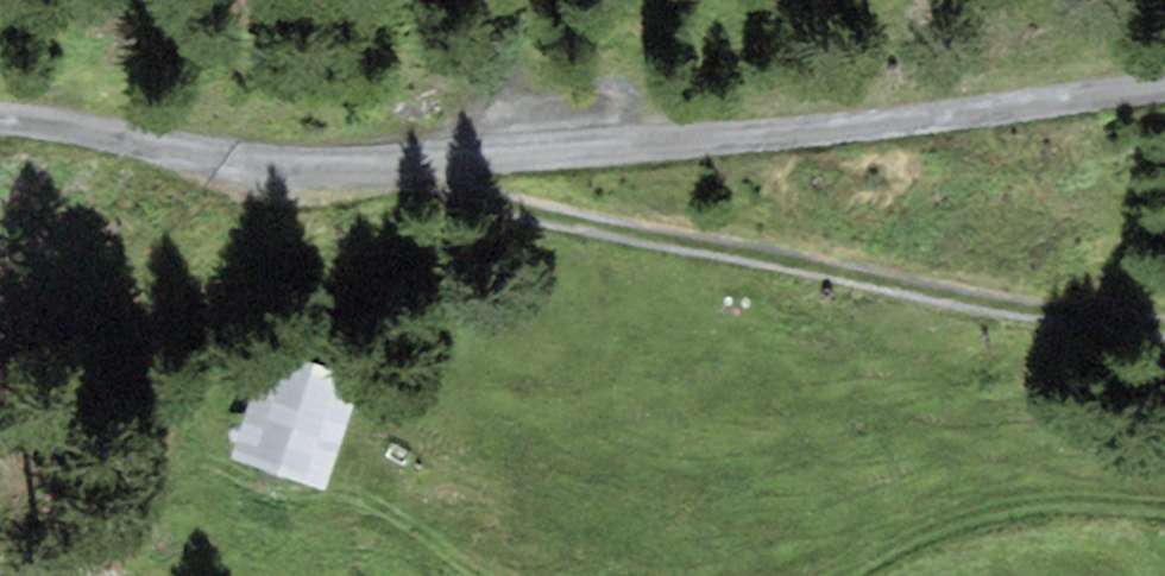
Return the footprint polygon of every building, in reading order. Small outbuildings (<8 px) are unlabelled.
[(230,453),(326,488),(367,376),(270,341),(230,453)]
